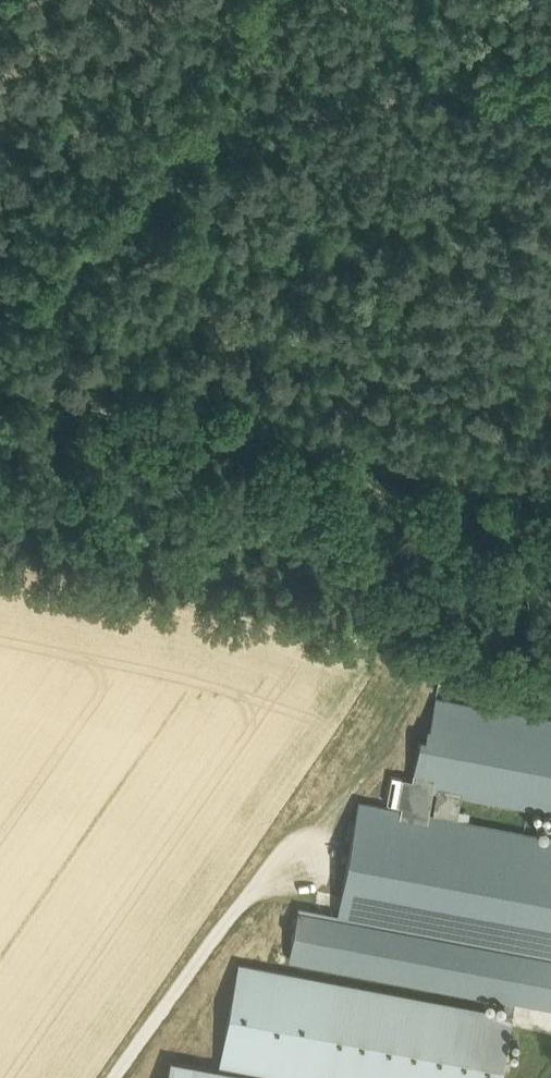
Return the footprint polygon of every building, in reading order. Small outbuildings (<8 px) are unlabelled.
[(443,654),(438,675),(522,691),(518,712),(437,696),(421,781),(392,775),(387,804),(361,799),(339,913),(298,906),(288,960),(506,1001),(505,1011),(238,962),(219,1066),(285,1077),(500,1077),(514,1000),(550,1007),(550,836),(459,817),(463,797),(550,813),(550,674),(443,654)] [(170,1059),(167,1077),(271,1077),(170,1059)]
